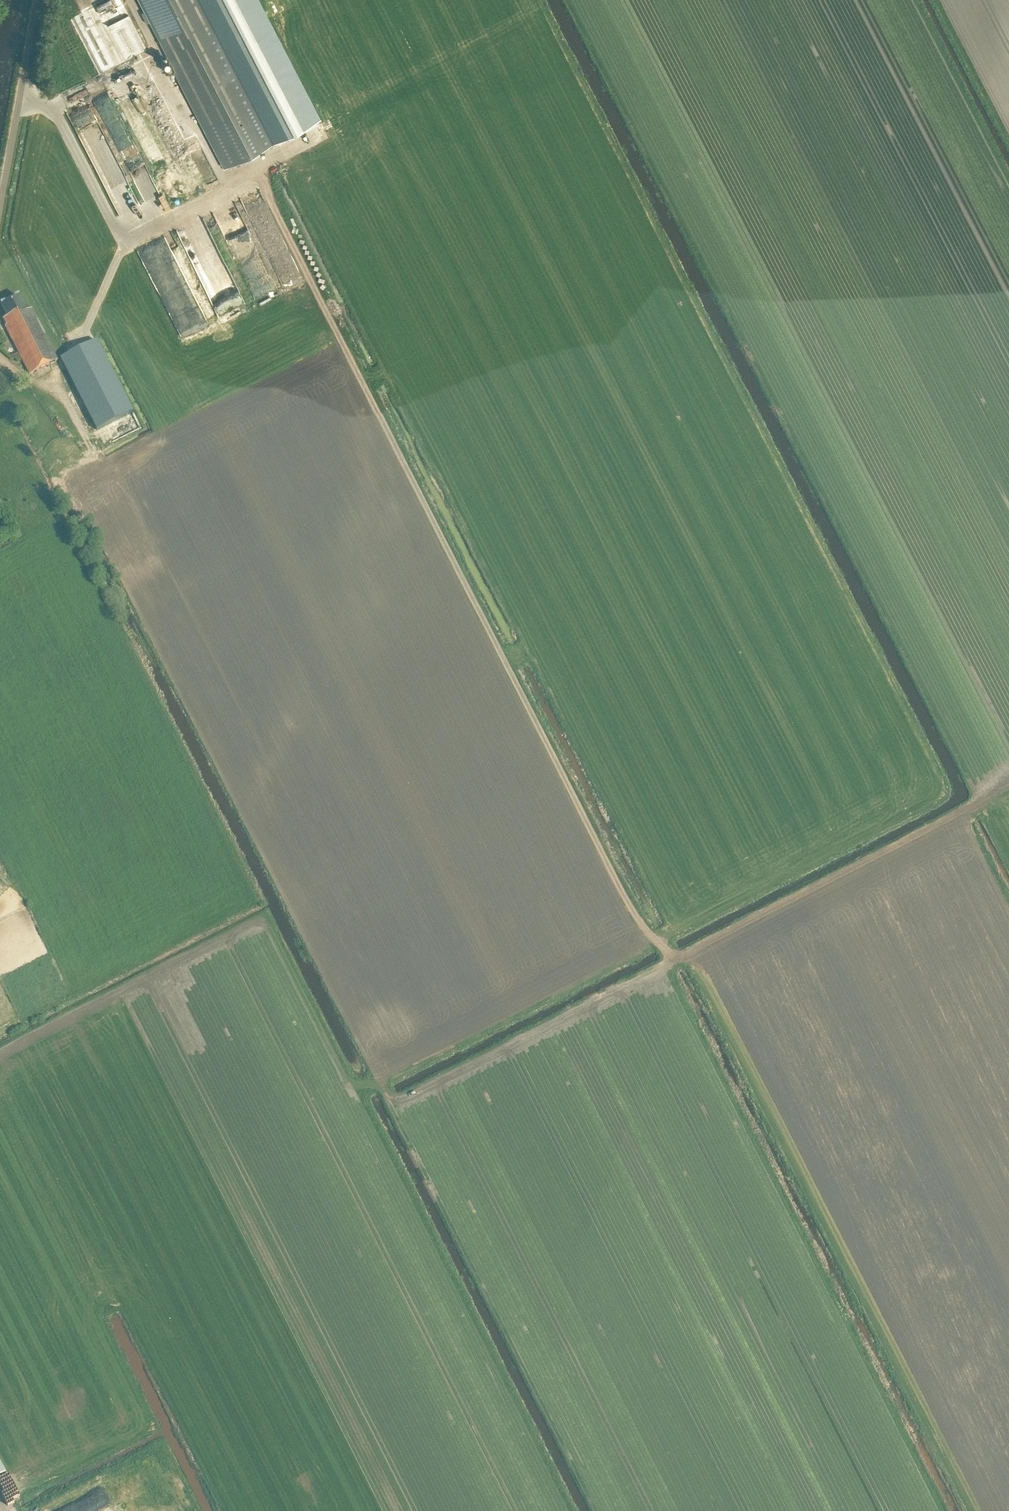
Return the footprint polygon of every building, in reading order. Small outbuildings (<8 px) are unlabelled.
[(70,19),(99,74),(147,50),(121,0),(107,0),(70,19)] [(319,118),(259,0),(139,0),(225,167),(319,118)] [(151,169),(170,160),(137,96),(133,98),(135,102),(125,108),(151,160),(147,162),(151,169)] [(252,285),(257,297),(278,290),(274,278),(252,285)] [(238,287),(230,291),(236,306),(245,302),(238,287)] [(19,297),(1,306),(7,318),(3,320),(6,326),(5,327),(29,376),(58,361),(32,309),(26,312),(19,297)] [(96,342),(60,360),(97,431),(132,413),(96,342)]
